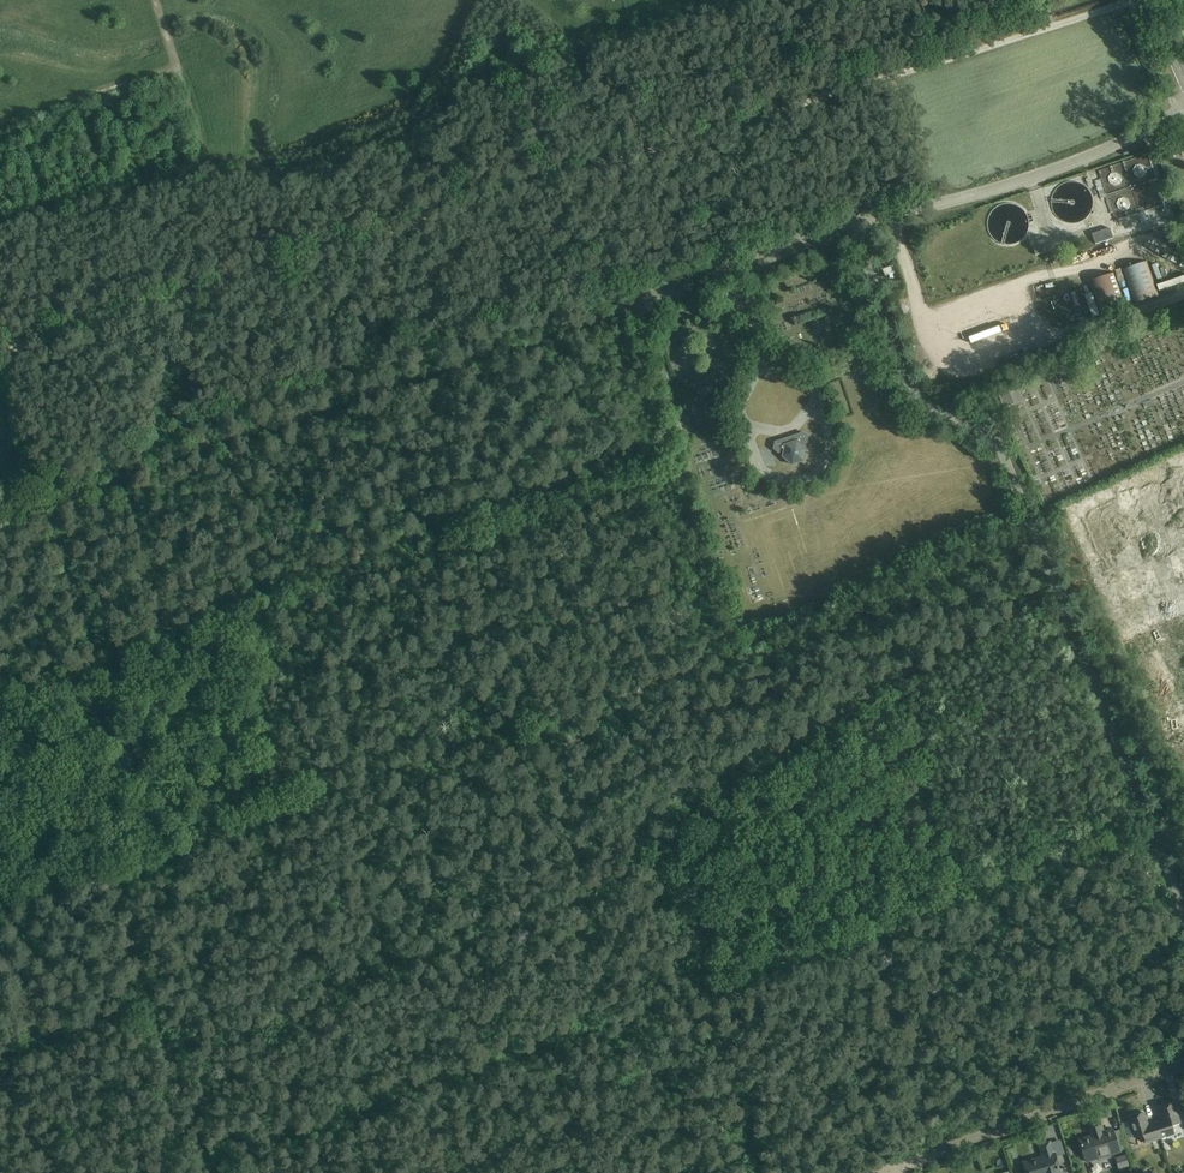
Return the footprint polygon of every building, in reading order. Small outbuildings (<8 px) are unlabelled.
[(1092,234),(1096,244),(1114,238),(1110,228),(1092,234)] [(1041,245),(1032,247),(1034,255),(1043,252),(1041,245)] [(1042,267),(1051,263),(1049,257),(1039,260),(1042,267)] [(1123,270),(1135,304),(1160,296),(1148,261),(1123,270)] [(897,272),(895,266),(883,269),(886,276),(897,272)] [(1089,281),(1093,293),(1101,315),(1125,306),(1114,273),(1089,281)] [(1183,282),(1183,276),(1157,282),(1158,288),(1183,282)] [(906,289),(892,294),(895,302),(909,296),(906,289)] [(1092,294),(1086,295),(1089,314),(1095,313),(1092,294)] [(1005,408),(1015,403),(1009,390),(999,394),(1005,408)] [(804,433),(798,435),(775,442),(774,449),(779,453),(784,451),(783,457),(792,465),(804,461),(807,449),(802,445),(808,443),(809,437),(804,433)] [(1155,1123),(1160,1139),(1175,1134),(1172,1126),(1180,1123),(1174,1103),(1159,1108),(1163,1121),(1155,1123)] [(1145,1144),(1160,1139),(1155,1123),(1149,1125),(1145,1113),(1129,1118),(1135,1138),(1142,1135),(1145,1144)] [(1120,1152),(1117,1141),(1113,1129),(1104,1132),(1102,1126),(1095,1128),(1097,1135),(1080,1140),(1087,1162),(1099,1158),(1100,1161),(1111,1158),(1110,1155),(1120,1152)] [(1027,1172),(1060,1172),(1059,1170),(1060,1170),(1059,1165),(1055,1153),(1054,1153),(1051,1142),(1040,1145),(1044,1157),(1023,1163),(1027,1172)] [(988,1153),(980,1156),(984,1169),(992,1166),(988,1153)] [(1119,1169),(1129,1166),(1126,1156),(1116,1159),(1119,1169)]
